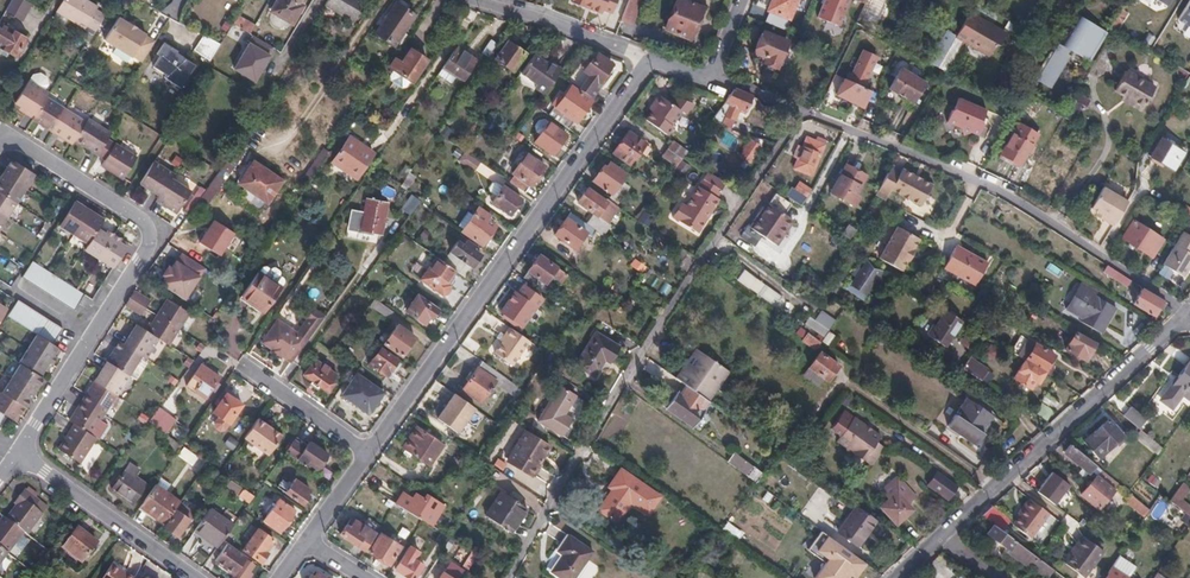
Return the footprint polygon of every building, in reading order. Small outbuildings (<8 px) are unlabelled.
[(6,11),(21,20),(27,10),(41,17),(44,12),(23,0),(12,0),(6,11)] [(55,11),(85,29),(94,35),(105,16),(96,10),(97,7),(86,1),(86,0),(62,0),(55,11)] [(273,10),(292,21),(301,6),(297,4),(300,0),(279,0),(273,10)] [(364,0),(328,0),(325,5),(353,22),(366,2),(364,0)] [(603,11),(604,8),(613,11),(617,0),(573,0),(603,11)] [(627,6),(620,23),(629,27),(634,28),(644,1),(642,0),(629,0),(627,6)] [(685,0),(676,0),(666,27),(689,36),(701,6),(685,0)] [(790,18),(797,0),(774,0),(770,10),(790,18)] [(816,18),(841,25),(847,0),(821,0),(816,18)] [(1168,8),(1173,0),(1155,0),(1168,8)] [(1177,20),(1189,28),(1189,0),(1177,20)] [(394,45),(414,16),(396,3),(376,33),(394,45)] [(1114,30),(1117,31),(1127,14),(1122,10),(1111,28),(1114,30)] [(238,15),(233,23),(250,33),(254,25),(238,15)] [(1075,15),(1037,81),(1051,89),(1071,56),(1068,55),(1071,49),(1088,59),(1104,32),(1075,15)] [(969,16),(957,36),(944,58),(938,67),(943,70),(946,71),(965,41),(990,55),(996,45),(999,46),(1005,35),(969,16)] [(117,18),(104,40),(132,58),(133,57),(142,62),(155,42),(145,36),(145,35),(135,29),(136,28),(128,23),(128,24),(117,18)] [(17,56),(26,39),(0,24),(0,46),(17,56)] [(765,31),(756,52),(766,56),(764,61),(777,66),(787,40),(765,31)] [(936,53),(944,58),(957,36),(947,31),(936,53)] [(253,35),(249,41),(233,68),(256,81),(272,54),(270,52),(273,47),(253,35)] [(219,44),(204,36),(194,50),(209,60),(219,44)] [(489,56),(498,44),(491,40),(483,52),(489,56)] [(495,58),(512,70),(525,53),(508,41),(495,58)] [(181,88),(196,65),(176,53),(177,51),(164,42),(157,54),(160,56),(153,67),(166,75),(164,77),(181,88)] [(456,47),(437,74),(452,83),(458,75),(464,79),(477,61),(456,47)] [(412,83),(428,60),(412,49),(403,62),(396,58),(389,68),(394,71),(410,82),(412,83)] [(545,63),(532,54),(520,72),(546,91),(558,74),(568,60),(554,50),(545,63)] [(578,66),(567,81),(572,84),(591,97),(601,84),(598,82),(612,64),(596,52),(583,70),(578,66)] [(899,68),(887,89),(913,104),(925,83),(899,68)] [(410,82),(394,71),(390,77),(391,81),(402,89),(406,88),(410,82)] [(30,74),(26,79),(43,90),(47,84),(45,76),(38,72),(30,74)] [(1154,87),(1128,72),(1116,92),(1125,97),(1123,100),(1140,111),(1154,87)] [(12,102),(34,116),(45,98),(48,93),(43,90),(26,79),(12,102)] [(863,109),(863,108),(871,91),(845,80),(837,96),(863,109)] [(576,122),(593,98),(591,97),(572,84),(562,97),(555,106),(549,114),(569,128),(575,120),(576,122)] [(733,89),(725,101),(712,119),(731,127),(739,108),(746,111),(752,97),(733,89)] [(1072,120),(1082,103),(1084,104),(1088,98),(1079,93),(1066,116),(1072,120)] [(551,103),(555,106),(562,97),(558,94),(551,103)] [(653,111),(647,120),(667,135),(673,127),(671,125),(681,111),(685,114),(692,104),(677,97),(672,104),(658,95),(652,104),(656,107),(653,111)] [(34,116),(31,121),(51,134),(65,111),(45,98),(34,116)] [(964,136),(971,133),(979,137),(984,126),(982,122),(986,111),(959,99),(954,109),(952,111),(947,123),(961,129),(964,136)] [(65,111),(51,134),(70,146),(74,141),(85,124),(65,111)] [(74,141),(97,156),(107,139),(111,133),(88,119),(85,124),(74,141)] [(552,154),(566,135),(549,123),(535,142),(552,154)] [(1019,124),(1002,154),(1020,165),(1037,135),(1019,124)] [(629,132),(613,153),(629,164),(635,157),(637,158),(647,144),(629,132)] [(356,179),(373,153),(349,137),(332,162),(356,179)] [(824,145),(816,142),(807,138),(803,148),(799,147),(795,157),(799,159),(795,169),(812,176),(824,145)] [(107,139),(97,156),(104,161),(100,167),(122,182),(137,157),(107,139)] [(1161,139),(1150,158),(1174,171),(1185,152),(1161,139)] [(749,162),(760,146),(751,140),(740,156),(749,162)] [(664,158),(677,167),(681,160),(682,160),(684,156),(688,152),(673,141),(662,157),(664,158)] [(238,146),(197,204),(206,210),(247,152),(238,146)] [(330,151),(323,147),(304,177),(310,181),(330,151)] [(464,151),(458,160),(473,170),(479,161),(464,151)] [(515,175),(509,182),(525,193),(543,167),(527,154),(517,168),(513,174),(515,175)] [(8,168),(4,175),(26,190),(36,175),(13,159),(8,168)] [(681,160),(677,167),(673,172),(681,178),(689,166),(681,160)] [(155,161),(140,184),(160,196),(171,179),(175,174),(155,161)] [(239,183),(267,203),(282,181),(254,161),(239,183)] [(612,195),(627,174),(609,162),(606,166),(604,165),(593,181),(612,195)] [(848,193),(855,197),(866,176),(847,165),(831,194),(844,200),(848,193)] [(875,195),(885,200),(891,190),(920,205),(931,184),(901,169),(900,170),(891,165),(875,195)] [(410,172),(412,169),(408,167),(403,175),(406,178),(410,172)] [(416,177),(410,172),(406,178),(401,186),(407,191),(416,177)] [(726,184),(709,173),(684,207),(679,203),(670,217),(695,234),(705,220),(702,219),(707,211),(710,213),(718,200),(716,198),(726,184)] [(0,180),(0,193),(17,204),(26,190),(4,175),(0,180)] [(160,196),(157,202),(177,215),(192,192),(171,179),(160,196)] [(493,202),(510,214),(521,199),(503,187),(503,188),(496,183),(493,183),(489,188),(490,191),(497,196),(493,202)] [(787,197),(801,206),(811,191),(800,183),(795,190),(793,188),(787,197)] [(590,187),(588,190),(603,201),(605,198),(590,187)] [(1110,192),(1102,187),(1090,207),(1103,215),(1101,218),(1113,225),(1127,202),(1119,198),(1118,194),(1113,191),(1110,192)] [(619,208),(605,198),(603,201),(588,190),(587,190),(585,194),(578,203),(594,214),(587,224),(597,231),(604,236),(611,225),(608,223),(619,208)] [(0,193),(0,214),(8,219),(17,204),(0,193)] [(848,193),(844,200),(851,204),(855,197),(848,193)] [(421,201),(411,194),(406,202),(401,208),(411,215),(419,203),(421,201)] [(792,222),(784,216),(791,206),(776,196),(764,215),(761,213),(755,221),(758,223),(754,229),(750,226),(742,237),(756,247),(762,237),(775,246),(792,222)] [(364,214),(352,211),(348,230),(367,233),(368,232),(381,235),(388,203),(372,199),(373,198),(372,198),(371,199),(367,198),(364,214)] [(981,199),(973,212),(986,220),(993,206),(981,199)] [(75,235),(90,211),(76,202),(61,226),(75,235)] [(495,227),(486,221),(490,216),(478,208),(462,230),(483,245),(495,227)] [(105,220),(90,211),(75,235),(89,244),(100,227),(105,220)] [(587,224),(571,212),(555,235),(576,249),(587,234),(592,237),(597,231),(587,224)] [(638,221),(647,227),(652,220),(643,214),(638,221)] [(236,232),(214,218),(199,241),(221,255),(236,232)] [(1133,221),(1122,239),(1152,258),(1164,240),(1133,221)] [(848,226),(841,234),(849,240),(855,232),(848,226)] [(100,227),(89,244),(85,251),(99,260),(115,236),(100,227)] [(914,251),(913,250),(919,239),(897,227),(879,259),(901,271),(907,260),(908,261),(914,251)] [(1183,231),(1162,265),(1183,277),(1189,265),(1189,236),(1183,231)] [(99,260),(113,269),(129,245),(115,236),(99,260)] [(456,272),(464,278),(480,256),(473,250),(476,247),(468,241),(466,245),(459,241),(443,262),(456,272)] [(687,254),(675,246),(670,253),(682,261),(687,254)] [(962,252),(954,248),(943,269),(975,285),(987,263),(963,250),(962,252)] [(848,250),(840,262),(849,268),(857,256),(848,250)] [(207,269),(181,252),(172,266),(168,263),(160,275),(164,277),(160,283),(186,301),(207,269)] [(523,278),(540,290),(551,276),(561,284),(567,276),(539,256),(523,278)] [(443,262),(437,257),(421,279),(443,295),(450,285),(448,283),(456,272),(443,262)] [(643,273),(647,267),(636,259),(631,265),(643,273)] [(854,279),(868,288),(875,277),(880,280),(885,272),(866,260),(854,279)] [(41,268),(35,265),(33,263),(23,279),(30,284),(41,268)] [(1115,280),(1119,274),(1107,266),(1103,272),(1115,280)] [(48,273),(41,268),(30,284),(38,289),(48,273)] [(775,298),(779,301),(782,297),(745,271),(738,280),(771,303),(775,298)] [(55,278),(50,274),(48,273),(38,289),(45,294),(55,278)] [(263,312),(280,288),(260,274),(243,298),(263,312)] [(1129,285),(1131,281),(1119,274),(1115,280),(1127,287),(1129,285)] [(55,278),(45,294),(52,299),(63,283),(55,278)] [(866,291),(868,288),(854,279),(852,282),(866,291)] [(1140,292),(1142,289),(1131,281),(1129,285),(1140,292)] [(63,283),(52,299),(60,303),(71,288),(64,283),(63,283)] [(522,327),(542,299),(522,285),(502,312),(508,317),(506,319),(510,322),(512,319),(522,327)] [(1060,305),(1082,318),(1093,299),(1071,286),(1060,305)] [(71,288),(60,303),(68,308),(78,292),(71,288)] [(1158,309),(1162,301),(1142,289),(1140,292),(1133,304),(1149,312),(1152,306),(1158,309)] [(151,301),(135,291),(130,298),(146,308),(151,301)] [(78,292),(68,308),(76,313),(85,297),(78,292)] [(978,304),(988,310),(993,301),(983,294),(978,304)] [(424,325),(429,318),(432,320),(438,310),(417,296),(406,311),(424,325)] [(1093,299),(1082,318),(1080,321),(1102,334),(1117,309),(1095,296),(1093,299)] [(146,308),(130,298),(125,306),(142,316),(146,308)] [(393,311),(375,298),(371,304),(389,316),(393,311)] [(168,301),(158,316),(182,331),(191,316),(168,301)] [(17,322),(26,307),(19,302),(9,318),(17,322)] [(291,363),(324,316),(310,306),(302,316),(309,320),(298,335),(277,322),(262,343),(272,350),(270,352),(280,360),(282,357),(291,363)] [(24,327),(34,312),(26,307),(17,322),(24,327)] [(808,333),(820,342),(836,319),(822,309),(815,320),(810,317),(802,329),(808,333)] [(963,322),(945,310),(928,336),(946,348),(963,322)] [(32,332),(42,317),(34,312),(24,327),(32,332)] [(182,331),(158,316),(149,332),(161,340),(172,347),(182,331)] [(39,337),(49,322),(42,317),(32,332),(38,336),(39,337)] [(47,342),(57,327),(49,322),(39,337),(47,342)] [(149,332),(138,326),(126,346),(143,356),(148,360),(161,340),(149,332)] [(378,339),(402,356),(414,338),(397,326),(389,338),(382,334),(378,339)] [(47,342),(54,347),(64,331),(57,327),(47,342)] [(530,342),(511,328),(505,336),(507,338),(503,343),(495,354),(513,366),(530,342)] [(796,334),(804,339),(808,333),(802,329),(800,328),(796,334)] [(815,349),(820,342),(808,333),(804,339),(803,341),(815,349)] [(1075,334),(1067,349),(1086,360),(1095,345),(1075,334)] [(595,377),(605,360),(610,363),(618,348),(596,335),(577,365),(595,377)] [(55,356),(59,350),(54,347),(47,342),(39,337),(38,336),(29,351),(50,364),(53,366),(58,358),(55,356)] [(1025,360),(1043,371),(1053,356),(1021,337),(1012,352),(1025,360)] [(126,346),(120,342),(108,362),(130,376),(143,356),(126,346)] [(983,354),(994,360),(1000,350),(989,344),(983,354)] [(398,360),(381,348),(369,364),(386,376),(398,360)] [(687,386),(710,402),(732,373),(699,350),(678,379),(687,386)] [(22,366),(41,378),(50,364),(29,351),(20,365),(22,366)] [(824,378),(828,380),(838,366),(820,353),(804,376),(818,386),(824,378)] [(980,380),(989,369),(971,358),(963,370),(980,380)] [(303,374),(328,391),(335,382),(333,380),(337,374),(317,359),(312,366),(310,365),(303,374)] [(1043,371),(1025,360),(1015,378),(1033,389),(1043,371)] [(1189,399),(1189,360),(1161,399),(1172,408),(1183,394),(1189,399)] [(130,376),(108,362),(95,381),(118,395),(130,376)] [(524,392),(483,363),(463,390),(481,403),(495,384),(518,401),(524,392)] [(13,380),(36,395),(45,380),(41,378),(22,366),(13,380)] [(219,378),(202,366),(188,386),(205,398),(219,378)] [(378,400),(382,394),(356,375),(355,377),(352,381),(342,395),(368,413),(378,400)] [(4,394),(27,409),(36,395),(13,380),(4,394)] [(118,395),(95,381),(83,401),(105,415),(118,395)] [(538,421),(562,436),(573,420),(565,415),(577,396),(560,386),(538,421)] [(703,411),(710,402),(687,386),(680,394),(677,398),(675,397),(666,408),(693,428),(705,412),(703,411)] [(2,413),(9,418),(14,421),(19,414),(22,416),(27,409),(4,394),(2,393),(0,396),(0,412),(2,413)] [(476,409),(455,394),(437,418),(458,433),(476,409)] [(229,422),(241,405),(226,395),(214,412),(216,414),(223,418),(229,422)] [(1042,402),(1056,412),(1061,404),(1046,395),(1042,402)] [(573,420),(562,436),(567,439),(581,416),(584,401),(577,396),(565,415),(573,420)] [(992,415),(966,397),(946,425),(975,445),(983,433),(980,431),(992,415)] [(105,415),(83,401),(70,421),(76,424),(92,435),(97,427),(102,420),(105,415)] [(176,420),(159,408),(152,417),(148,422),(166,434),(176,420)] [(1123,416),(1139,429),(1145,420),(1129,408),(1123,416)] [(830,430),(837,436),(850,416),(846,413),(844,415),(839,412),(829,426),(830,430)] [(0,416),(0,432),(9,418),(2,413),(0,416)] [(223,418),(216,414),(212,420),(213,426),(218,429),(224,429),(229,422),(223,418)] [(851,415),(850,416),(837,436),(833,441),(843,448),(844,453),(848,451),(853,450),(863,457),(861,460),(869,466),(882,448),(883,448),(875,442),(880,435),(851,415)] [(281,436),(256,419),(242,439),(267,456),(281,436)] [(108,425),(102,420),(97,427),(92,435),(98,438),(99,439),(108,425)] [(1121,428),(1118,431),(1108,420),(1082,443),(1097,461),(1116,444),(1119,448),(1126,441),(1123,437),(1126,434),(1121,428)] [(92,435),(76,424),(60,449),(82,463),(98,438),(92,435)] [(429,466),(442,446),(417,429),(404,449),(429,466)] [(508,461),(531,475),(548,448),(525,434),(508,461)] [(182,446),(168,436),(162,444),(176,455),(182,447),(182,446)] [(307,444),(296,437),(294,440),(304,448),(307,444)] [(304,448),(294,440),(286,452),(296,460),(297,458),(305,463),(307,461),(317,468),(327,453),(309,441),(307,444),(304,448)] [(1158,454),(1162,448),(1152,440),(1148,446),(1158,454)] [(1091,471),(1096,466),(1070,445),(1064,453),(1089,474),(1091,471)] [(182,447),(176,455),(192,465),(197,457),(182,447)] [(848,451),(861,460),(863,457),(853,450),(848,451)] [(756,483),(763,474),(734,452),(727,462),(756,483)] [(507,465),(498,459),(494,465),(503,471),(507,465)] [(133,504),(146,485),(134,476),(138,470),(131,465),(112,490),(133,504)] [(1098,476),(1102,471),(1096,466),(1091,471),(1096,476),(1098,475),(1098,476)] [(266,482),(273,487),(283,474),(276,469),(266,482)] [(630,501),(647,513),(659,497),(621,471),(610,487),(613,489),(600,509),(616,520),(630,501)] [(1119,485),(1102,471),(1098,476),(1115,489),(1119,485)] [(947,500),(957,486),(938,472),(928,487),(947,500)] [(1069,485),(1052,472),(1037,491),(1055,504),(1069,485)] [(1099,509),(1115,489),(1098,476),(1098,475),(1081,494),(1099,509)] [(890,500),(881,508),(897,525),(913,510),(908,504),(916,496),(898,476),(882,491),(890,500)] [(155,486),(165,493),(171,485),(160,478),(155,486)] [(285,492),(303,504),(309,496),(307,494),(309,490),(294,480),(285,492)] [(255,481),(247,492),(253,497),(262,485),(255,481)] [(155,486),(140,507),(165,523),(179,503),(165,493),(155,486)] [(25,533),(27,535),(42,515),(33,509),(39,501),(23,489),(13,504),(15,506),(6,519),(25,533)] [(1170,502),(1177,507),(1186,494),(1179,489),(1170,502)] [(247,492),(244,490),(239,496),(249,503),(253,497),(247,492)] [(403,491),(396,502),(423,519),(432,525),(445,505),(426,494),(424,498),(415,492),(412,497),(403,491)] [(501,492),(485,516),(511,533),(527,509),(501,492)] [(1131,496),(1125,503),(1143,516),(1149,508),(1131,496)] [(1052,515),(1032,500),(1026,508),(1028,510),(1016,526),(1034,540),(1052,515)] [(47,508),(39,501),(33,509),(42,515),(47,508)] [(293,511),(279,501),(264,520),(280,532),(293,511)] [(175,511),(187,519),(192,511),(181,503),(175,511)] [(864,512),(857,507),(839,531),(858,546),(877,521),(864,512)] [(993,525),(1002,532),(1010,520),(992,507),(982,517),(993,525)] [(193,531),(216,548),(224,538),(233,525),(210,509),(193,531)] [(177,535),(189,520),(187,519),(175,511),(165,527),(177,535)] [(3,517),(0,521),(0,548),(8,555),(25,533),(6,519),(3,517)] [(340,534),(365,551),(378,530),(366,522),(363,526),(356,521),(351,529),(346,526),(340,534)] [(1039,560),(1002,532),(993,525),(987,534),(1010,551),(1008,553),(1030,569),(1031,567),(1046,577),(1047,577),(1053,570),(1045,564),(1039,560)] [(63,548),(82,563),(97,544),(78,529),(63,548)] [(268,554),(265,552),(273,540),(258,529),(243,549),(262,562),(268,554)] [(819,530),(805,548),(822,561),(811,576),(814,577),(839,577),(845,570),(852,575),(862,561),(829,537),(819,530)] [(370,552),(389,565),(400,548),(380,536),(370,552)] [(550,572),(559,577),(573,577),(591,552),(568,536),(557,552),(562,555),(550,572)] [(1067,564),(1085,577),(1086,577),(1105,552),(1086,539),(1067,564)] [(248,555),(228,541),(214,560),(234,574),(231,577),(245,577),(250,572),(254,565),(245,559),(248,555)] [(423,565),(414,560),(418,553),(409,547),(395,569),(409,577),(415,577),(423,565)] [(0,548),(0,566),(8,555),(0,548)] [(549,573),(550,572),(562,555),(557,552),(544,570),(549,573)] [(111,564),(102,577),(134,577),(111,564)] [(1112,567),(1104,577),(1129,577),(1112,567)] [(464,576),(450,568),(445,575),(443,574),(440,577),(463,577),(464,576)]
